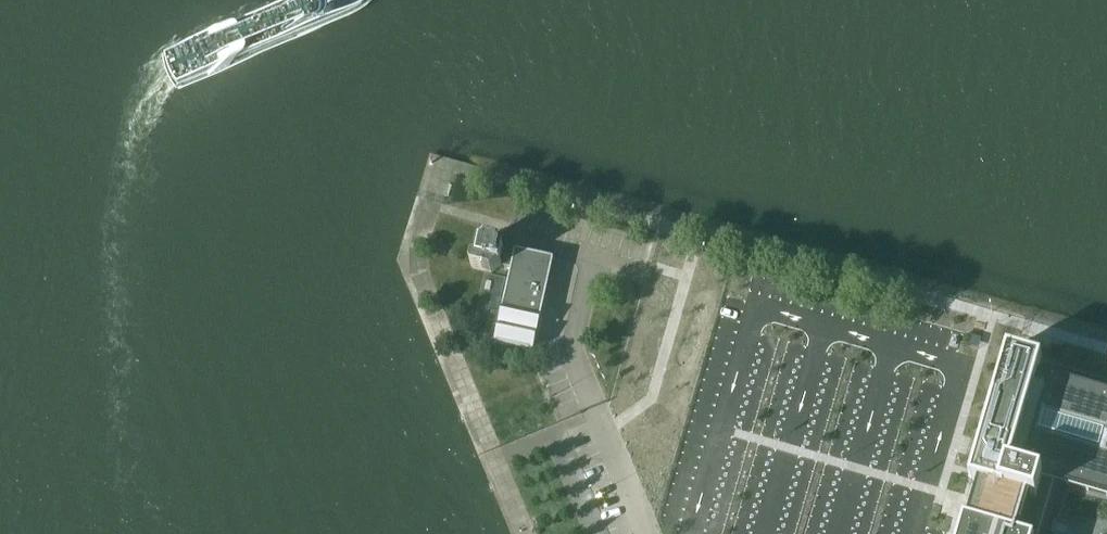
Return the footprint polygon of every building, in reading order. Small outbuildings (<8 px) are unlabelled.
[(553,259),(539,256),(515,251),(515,253),(503,250),(503,249),(501,248),(498,244),(499,242),(485,239),(485,241),(480,244),(478,243),(475,257),(474,260),(472,261),(470,267),(471,269),(487,273),(489,273),(491,275),(496,269),(497,270),(497,268),(500,269),(501,267),(511,269),(502,312),(494,343),(533,351),(549,278),(552,265),(553,259)] [(1051,377),(1050,377),(1049,379),(1036,375),(1040,362),(1019,356),(1008,353),(971,482),(975,483),(978,487),(968,522),(965,521),(961,533),(1018,533),(1028,498),(1033,500),(1039,478),(1106,498),(1106,394),(1051,377)]
